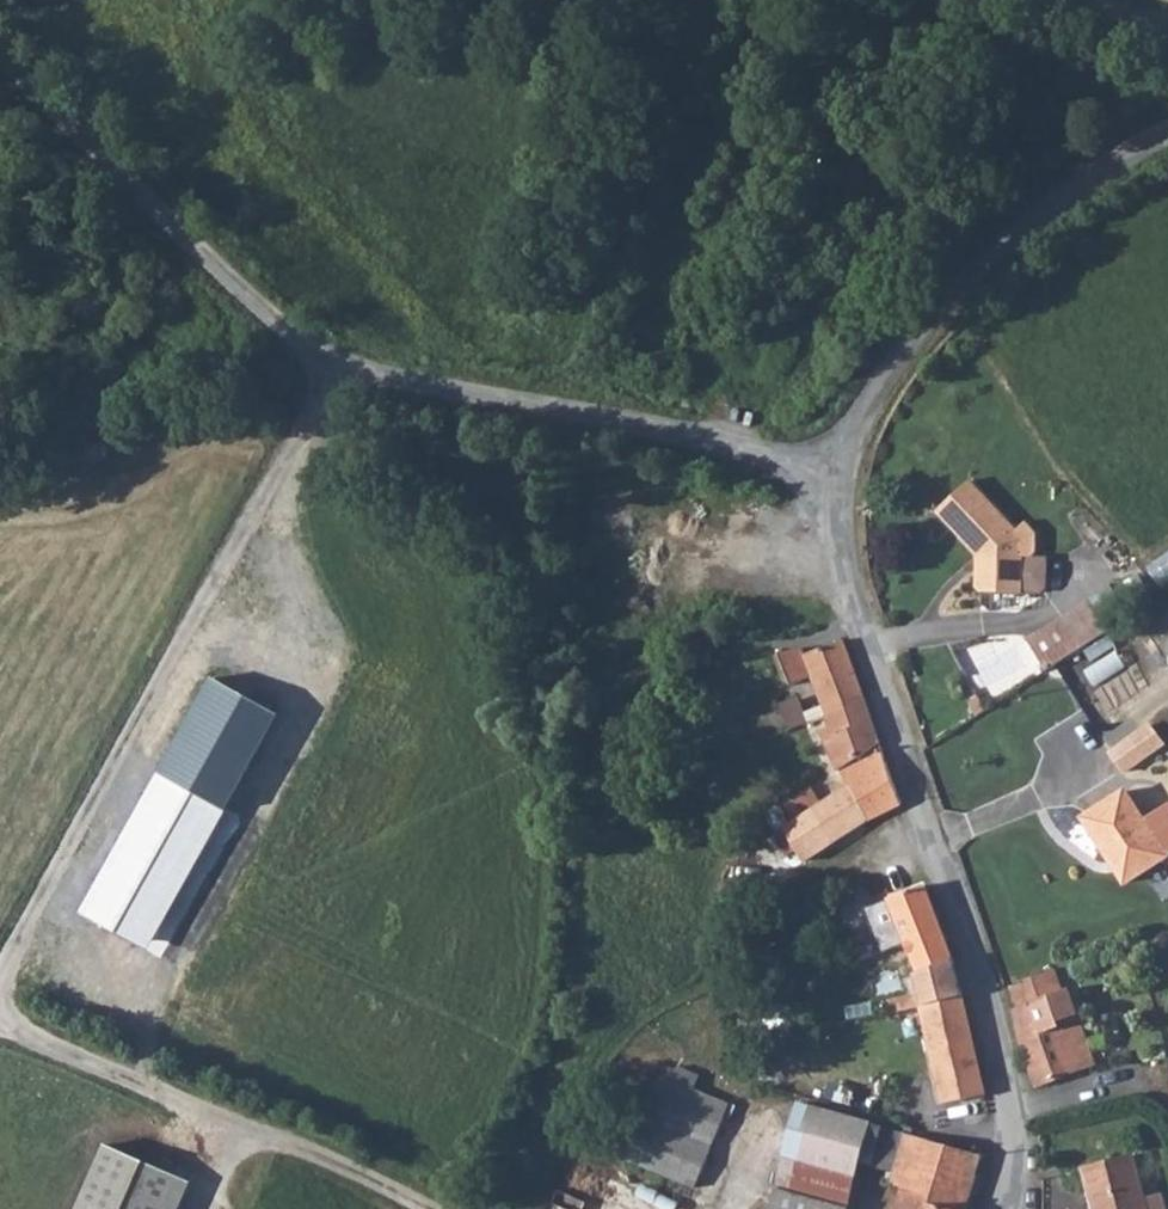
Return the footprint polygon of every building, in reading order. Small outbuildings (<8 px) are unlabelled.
[(1027,538),(969,480),(935,510),(978,552),(976,589),(1025,592),(1027,538)] [(1099,592),(1056,621),(1076,652),(1120,623),(1099,592)] [(1030,638),(1048,668),(1076,652),(1056,621),(1030,638)] [(866,701),(841,643),(807,655),(802,648),(782,652),(793,684),(813,679),(828,717),(866,701)] [(155,950),(283,718),(214,676),(83,910),(155,950)] [(866,701),(828,717),(832,726),(822,733),(837,764),(880,745),(866,701)] [(1162,747),(1146,723),(1104,751),(1121,776),(1162,747)] [(880,745),(837,764),(848,789),(870,823),(899,806),(880,745)] [(812,808),(837,843),(870,823),(848,789),(812,808)] [(796,794),(782,801),(795,822),(785,829),(804,862),(837,843),(812,808),(806,811),(796,794)] [(1145,828),(1123,795),(1081,822),(1111,867),(1118,863),(1132,883),(1167,860),(1167,812),(1145,828)] [(950,962),(925,888),(905,896),(899,885),(868,898),(887,937),(899,933),(918,974),(950,962)] [(918,974),(913,976),(918,996),(922,1009),(962,1000),(950,962),(918,974)] [(1050,971),(1017,983),(1022,999),(1055,986),(1050,971)] [(1026,1011),(1013,1016),(1035,1088),(1075,1075),(1054,1024),(1078,1016),(1069,991),(1059,994),(1055,986),(1022,999),(1026,1011)] [(888,1004),(891,1017),(920,1010),(922,1009),(918,996),(888,1004)] [(971,1042),(962,1000),(922,1009),(920,1010),(930,1050),(971,1042)] [(1096,1068),(1078,1016),(1054,1024),(1075,1075),(1096,1068)] [(971,1042),(930,1050),(945,1107),(983,1097),(971,1042)] [(659,1079),(633,1145),(674,1159),(702,1097),(659,1079)] [(699,1168),(718,1128),(728,1108),(702,1097),(674,1159),(699,1168)] [(868,1171),(880,1129),(802,1106),(777,1187),(844,1208),(854,1168),(868,1171)] [(970,1194),(978,1157),(880,1129),(868,1171),(885,1174),(883,1188),(897,1193),(894,1208),(965,1208),(970,1194)] [(674,1159),(633,1145),(625,1164),(694,1191),(705,1170),(699,1168),(674,1159)] [(1145,1181),(1138,1158),(1090,1173),(1100,1208),(1154,1208),(1145,1181)] [(99,1161),(80,1208),(158,1208),(166,1186),(99,1161)] [(1154,1208),(1167,1208),(1167,1187),(1164,1175),(1145,1181),(1154,1208)] [(819,1208),(847,1208),(844,1208),(777,1187),(775,1194),(810,1206),(819,1208)] [(810,1206),(775,1194),(770,1208),(819,1208),(810,1206)]
